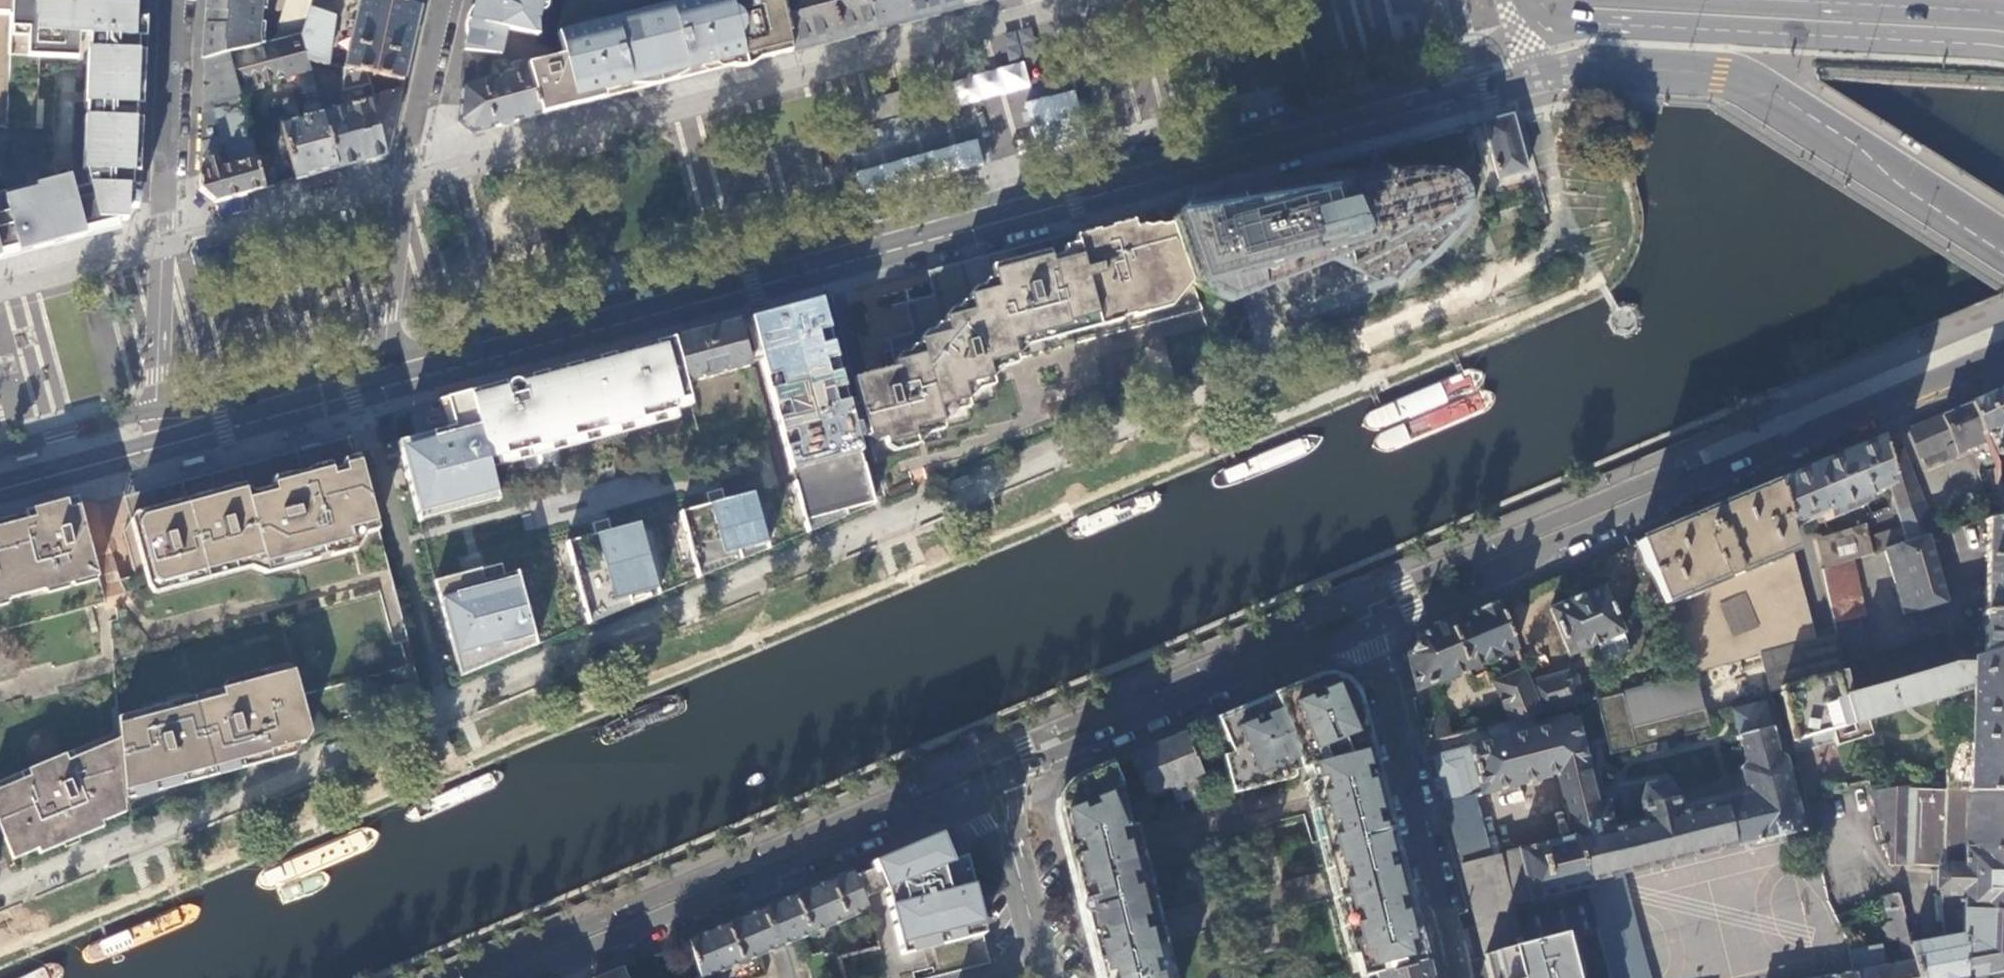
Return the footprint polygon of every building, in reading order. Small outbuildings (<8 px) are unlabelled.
[(7,125),(7,116),(10,55),(12,0),(0,0),(0,125),(7,125)] [(116,220),(126,220),(127,207),(138,207),(146,19),(130,18),(131,0),(12,0),(10,55),(40,56),(40,55),(75,56),(76,35),(90,35),(83,171),(85,171),(89,188),(96,187),(97,194),(95,194),(93,195),(92,196),(91,199),(91,201),(92,202),(93,204),(95,205),(97,205),(97,219),(116,220)] [(205,61),(227,55),(264,45),(266,25),(262,24),(264,11),(267,11),(269,0),(208,0),(205,61)] [(281,40),(300,35),(309,9),(312,0),(293,0),(281,40)] [(403,80),(419,9),(392,0),(359,0),(344,67),(403,80)] [(419,9),(421,0),(392,0),(419,9)] [(463,52),(489,56),(507,59),(510,62),(524,59),(526,63),(541,115),(558,111),(558,112),(587,105),(625,95),(642,90),(623,17),(630,15),(702,0),(563,0),(556,35),(561,56),(552,58),(550,48),(526,48),(495,48),(495,39),(527,39),(534,7),(541,8),(543,0),(475,0),(463,52)] [(709,2),(716,71),(750,63),(790,52),(778,0),(709,0),(709,2)] [(790,52),(838,40),(874,31),(867,0),(778,0),(790,52)] [(874,31),(916,20),(959,9),(958,0),(867,0),(874,31)] [(994,0),(996,0),(958,0),(959,9),(994,0)] [(623,17),(642,90),(668,84),(716,71),(709,2),(631,20),(630,15),(623,17)] [(300,35),(307,59),(327,63),(337,18),(309,9),(300,35)] [(993,35),(995,62),(1028,60),(1027,34),(993,35)] [(281,40),(264,45),(227,55),(237,90),(310,70),(307,59),(300,35),(281,40)] [(495,48),(526,48),(527,39),(495,39),(495,48)] [(489,56),(463,52),(458,120),(473,133),(541,115),(526,63),(500,69),(502,77),(490,80),(489,56)] [(227,55),(205,61),(202,113),(214,110),(241,103),(237,90),(227,55)] [(507,59),(489,56),(490,80),(502,77),(500,69),(526,63),(524,59),(510,62),(507,59)] [(1025,61),(953,78),(959,105),(1031,88),(1025,61)] [(274,102),(296,180),(318,174),(386,156),(403,80),(344,67),(340,84),(316,90),(321,108),(315,109),(317,115),(299,120),(293,97),(274,102)] [(902,91),(864,101),(869,123),(886,119),(908,114),(902,91)] [(241,103),(214,110),(222,138),(229,167),(220,169),(217,157),(212,154),(208,155),(205,159),(209,173),(199,175),(198,190),(215,203),(234,198),(264,189),(256,161),(250,136),(243,111),(241,103)] [(257,107),(243,111),(250,136),(263,133),(257,107)] [(214,110),(202,113),(201,143),(222,138),(214,110)] [(1513,116),(1483,125),(1499,180),(1528,172),(1513,116)] [(250,136),(256,161),(270,158),(263,133),(250,136)] [(1905,136),(1900,143),(1920,155),(1924,148),(1905,136)] [(222,138),(201,143),(199,175),(209,173),(205,159),(208,155),(212,154),(217,157),(220,169),(229,167),(222,138)] [(256,161),(264,189),(277,186),(270,158),(256,161)] [(1238,197),(1239,200),(1220,205),(1219,200),(1184,209),(1172,225),(1193,285),(1212,294),(1213,293),(1213,284),(1236,288),(1241,286),(1262,266),(1301,314),(1391,278),(1398,280),(1424,254),(1431,257),(1451,222),(1456,217),(1459,208),(1464,204),(1459,193),(1462,190),(1453,177),(1427,173),(1407,171),(1394,172),(1263,193),(1238,197)] [(0,195),(0,258),(65,240),(62,228),(80,223),(72,192),(68,177),(58,180),(60,185),(52,187),(51,182),(0,195)] [(89,188),(72,192),(80,223),(84,236),(103,230),(118,226),(116,220),(97,219),(97,205),(95,205),(93,204),(92,202),(91,201),(91,199),(92,196),(93,195),(95,194),(97,194),(96,187),(89,188)] [(854,380),(859,399),(862,411),(869,436),(886,501),(1221,361),(1193,285),(1172,225),(1166,208),(1122,220),(1039,242),(966,261),(927,272),(933,296),(905,304),(913,334),(902,337),(890,341),(898,369),(875,375),(854,380)] [(62,228),(65,240),(84,236),(80,223),(62,228)] [(1244,297),(1241,286),(1236,288),(1213,284),(1213,293),(1212,294),(1231,303),(1244,297)] [(739,326),(749,365),(762,361),(791,472),(800,470),(803,482),(795,484),(808,534),(873,507),(862,465),(851,469),(848,458),(860,455),(856,440),(869,436),(862,411),(859,399),(846,403),(818,301),(796,307),(751,319),(751,323),(739,326)] [(674,340),(686,385),(750,368),(749,365),(739,326),(738,322),(700,333),(674,340)] [(472,394),(470,395),(477,423),(488,465),(524,455),(550,448),(675,414),(672,405),(690,401),(686,385),(674,340),(673,340),(576,365),(483,391),(472,394)] [(1470,369),(1368,413),(1363,428),(1381,429),(1478,387),(1485,381),(1487,371),(1478,369),(1470,369)] [(1995,394),(1971,404),(1986,440),(1988,440),(1993,454),(2003,454),(2003,390),(1995,394)] [(441,403),(449,431),(477,423),(470,395),(449,401),(441,403)] [(1986,440),(1971,404),(1909,430),(1921,458),(1945,448),(1950,458),(1987,442),(1986,440)] [(449,431),(427,436),(429,445),(398,452),(397,452),(413,513),(414,513),(496,491),(488,465),(477,423),(449,431)] [(396,444),(395,445),(397,452),(398,452),(429,445),(427,436),(396,444)] [(1921,503),(1894,437),(1878,444),(1897,505),(1899,511),(1921,503)] [(223,636),(111,665),(111,671),(116,743),(121,795),(152,786),(153,790),(167,786),(166,783),(184,778),(253,759),(254,761),(267,758),(266,754),(311,742),(356,724),(420,697),(372,512),(352,439),(310,450),(178,485),(223,636)] [(1897,505),(1878,444),(1774,487),(1787,532),(1818,520),(1820,525),(1869,506),(1866,500),(1885,492),(1890,508),(1897,505)] [(554,464),(550,448),(524,455),(528,471),(554,464)] [(1993,454),(1998,466),(2000,488),(1997,489),(2003,511),(2003,454),(1993,454)] [(862,465),(860,455),(848,458),(851,469),(862,465)] [(800,470),(791,472),(795,484),(803,482),(800,470)] [(133,576),(105,585),(111,665),(223,636),(178,485),(123,500),(132,533),(122,535),(133,576)] [(1787,532),(1774,487),(1635,545),(1689,674),(1761,654),(1816,639),(1787,532)] [(414,513),(413,513),(415,522),(415,523),(416,523),(498,501),(496,491),(414,513)] [(698,580),(742,561),(726,503),(723,491),(707,495),(710,507),(681,515),(698,580)] [(742,561),(770,550),(756,494),(726,503),(742,561)] [(102,604),(74,501),(11,517),(0,520),(0,632),(102,604)] [(2003,651),(2003,515),(1989,519),(1985,631),(1951,641),(1949,635),(1884,654),(1886,658),(1871,662),(1862,617),(1867,616),(1855,560),(1822,570),(1820,577),(1835,635),(1853,695),(1970,660),(1971,661),(2003,651)] [(648,601),(659,596),(639,526),(611,534),(608,522),(593,526),(597,538),(566,546),(588,626),(648,601)] [(1855,560),(1876,554),(1871,540),(1867,525),(1831,536),(1822,539),(1819,535),(1816,536),(1822,570),(1855,560)] [(1887,551),(1909,544),(1904,529),(1871,540),(1876,554),(1876,555),(1887,551)] [(1947,602),(1928,538),(1909,544),(1887,551),(1906,616),(1947,602)] [(505,578),(505,576),(502,565),(487,570),(490,582),(505,578)] [(432,585),(456,681),(457,681),(505,661),(536,648),(516,575),(505,578),(490,582),(487,570),(432,585)] [(1550,610),(1569,656),(1623,634),(1604,588),(1550,610)] [(1515,649),(1496,603),(1447,624),(1467,670),(1472,681),(1485,676),(1486,675),(1481,663),(1515,649)] [(1467,670),(1447,624),(1420,635),(1408,658),(1416,690),(1418,690),(1421,701),(1432,698),(1429,685),(1467,670)] [(2003,790),(2003,651),(1971,661),(1970,660),(1853,695),(1835,635),(1816,639),(1761,654),(1772,693),(1780,691),(1794,754),(1836,742),(1833,732),(1908,708),(1974,686),(1970,789),(2003,790)] [(1509,721),(1542,713),(1529,683),(1524,671),(1494,684),(1509,721)] [(1542,713),(1583,703),(1576,676),(1567,672),(1529,683),(1542,713)] [(1695,674),(1598,699),(1612,754),(1711,729),(1695,674)] [(1397,855),(1393,842),(1390,833),(1386,828),(1373,782),(1369,768),(1366,754),(1369,752),(1366,739),(1362,740),(1355,710),(1354,707),(1353,704),(1352,702),(1349,695),(1347,692),(1343,687),(1337,682),(1334,681),(1331,680),(1327,680),(1319,681),(1314,682),(1215,722),(1217,725),(1229,756),(1221,758),(1228,788),(1303,768),(1307,784),(1310,798),(1353,961),(1361,959),(1366,977),(1372,977),(1420,965),(1415,942),(1418,936),(1415,925),(1412,913),(1407,914),(1392,857),(1397,855)] [(1433,756),(1445,805),(1486,794),(1558,775),(1574,835),(1502,854),(1461,866),(1483,956),(1523,945),(1513,904),(1585,886),(1594,926),(1596,925),(1610,977),(1638,977),(1612,877),(1756,843),(1757,845),(1762,844),(1761,843),(1799,834),(1800,836),(1804,835),(1802,830),(1798,817),(1801,816),(1800,811),(1797,812),(1792,791),(1794,790),(1793,785),(1791,786),(1785,762),(1786,760),(1784,757),(1782,760),(1778,757),(1772,734),(1775,733),(1773,728),(1771,729),(1765,705),(1734,712),(1741,737),(1736,738),(1738,743),(1741,742),(1746,764),(1741,771),(1746,788),(1679,805),(1676,796),(1666,785),(1647,790),(1643,805),(1647,822),(1615,830),(1608,805),(1597,808),(1586,767),(1588,767),(1576,720),(1433,756)] [(1424,722),(1429,742),(1481,729),(1476,709),(1424,722)] [(1495,733),(1545,720),(1542,713),(1509,721),(1494,726),(1495,733)] [(1131,760),(1144,792),(1199,770),(1185,737),(1184,733),(1129,756),(1131,760)] [(116,743),(59,766),(57,760),(20,776),(23,782),(0,792),(0,834),(12,863),(36,853),(37,856),(69,842),(96,831),(95,828),(123,816),(121,795),(116,743)] [(1080,912),(1085,932),(1089,931),(1100,977),(1166,977),(1133,845),(1129,830),(1119,787),(1121,787),(1112,767),(1111,766),(1081,779),(1070,787),(1064,794),(1060,800),(1060,815),(1055,816),(1059,831),(1063,830),(1066,845),(1070,860),(1074,872),(1081,903),(1080,904),(1080,912)] [(1888,868),(1911,868),(1912,866),(1942,866),(1942,868),(1937,872),(1937,892),(1940,896),(1943,940),(1909,947),(1917,977),(2003,977),(2003,790),(1970,789),(1913,790),(1870,794),(1888,868)] [(1486,794),(1445,805),(1452,832),(1461,866),(1502,854),(1486,794)] [(938,837),(870,865),(873,871),(881,893),(883,894),(897,947),(979,927),(966,874),(951,877),(948,865),(950,864),(938,837)] [(950,864),(948,865),(951,877),(966,874),(963,859),(950,864)] [(873,871),(854,878),(863,900),(881,893),(873,871)] [(852,872),(771,906),(687,941),(699,977),(708,977),(781,947),(867,911),(863,900),(854,878),(852,872)] [(1902,920),(1896,896),(1887,898),(1893,922),(1902,920)] [(1893,922),(1887,898),(1884,899),(1890,922),(1893,922)] [(1897,939),(1907,936),(1902,920),(1893,922),(1897,939)] [(897,947),(900,958),(982,936),(979,927),(897,947)] [(1483,956),(1489,977),(1585,977),(1573,932),(1483,956)] [(1855,977),(1917,977),(1909,947),(1907,936),(1897,939),(1903,963),(1854,972),(1855,977)] [(836,960),(838,959),(837,955),(836,950),(804,958),(809,977),(840,977),(836,960)] [(1425,964),(1420,965),(1372,977),(1429,977),(1425,964)] [(621,970),(601,977),(625,977),(621,970)]
